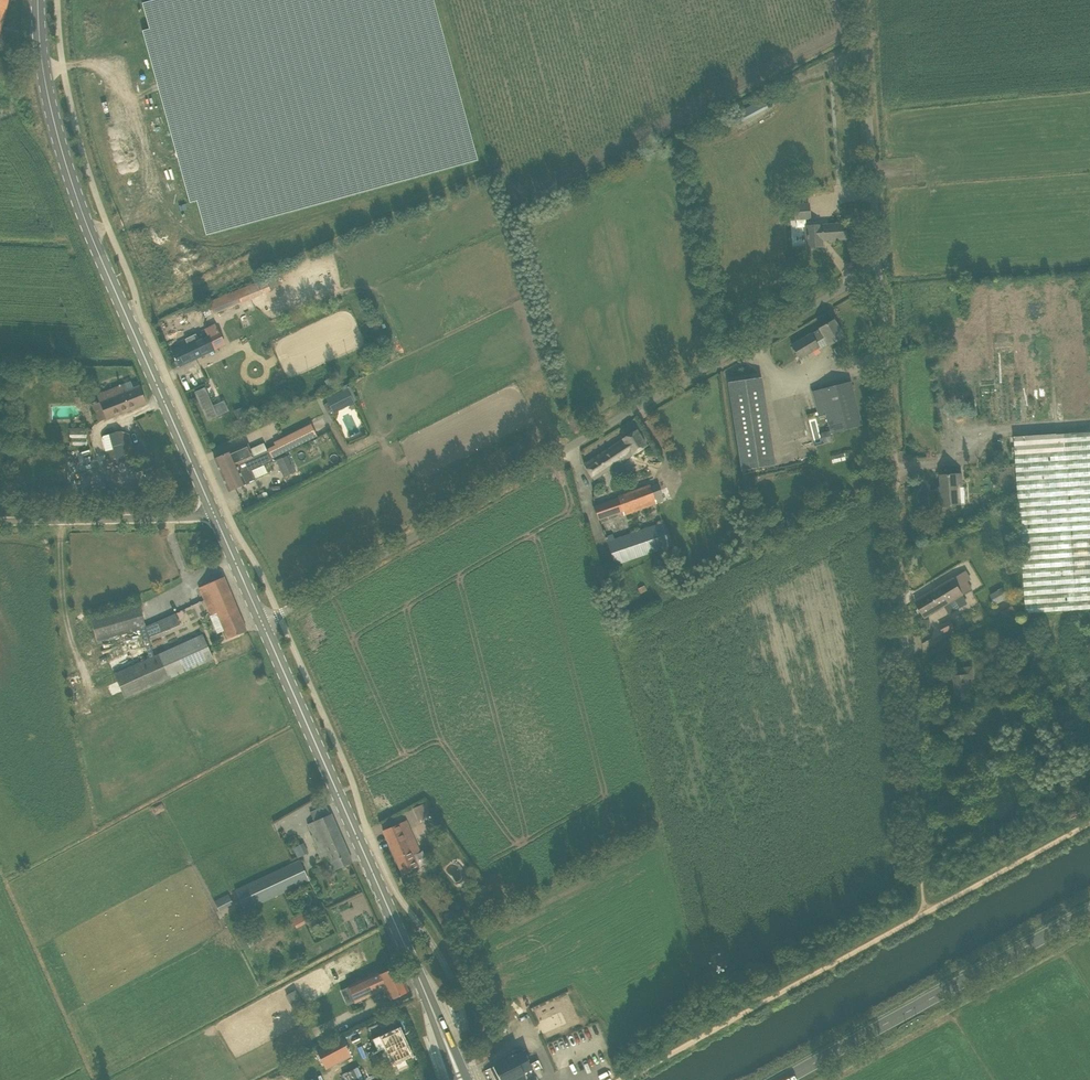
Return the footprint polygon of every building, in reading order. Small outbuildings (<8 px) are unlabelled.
[(9,0),(0,0),(0,35),(9,0)] [(205,237),(478,162),(433,0),(165,0),(142,7),(205,237)] [(738,124),(768,108),(764,100),(733,115),(738,124)] [(809,204),(794,205),(795,219),(810,218),(809,204)] [(846,238),(845,224),(821,226),(821,225),(806,226),(807,247),(822,246),(822,240),(846,238)] [(278,285),(274,276),(266,279),(270,288),(278,285)] [(257,283),(247,287),(252,299),(262,295),(257,283)] [(800,359),(819,348),(821,350),(843,336),(833,320),(791,345),(800,359)] [(172,351),(179,366),(226,344),(219,329),(208,335),(205,330),(177,343),(179,348),(172,351)] [(763,377),(728,381),(740,470),(775,466),(763,377)] [(812,391),(819,417),(826,415),(830,433),(861,425),(850,381),(812,391)] [(119,386),(96,395),(99,401),(91,404),(98,420),(105,417),(106,419),(146,403),(139,386),(127,391),(124,384),(121,386),(120,384),(118,385),(119,386)] [(193,391),(206,421),(229,411),(224,399),(212,404),(205,386),(193,391)] [(328,402),(324,404),(329,414),(332,412),(328,402)] [(280,455),(317,436),(314,430),(286,444),(283,437),(274,442),(280,455)] [(646,445),(636,430),(623,438),(622,438),(584,464),(594,479),(646,445)] [(1014,437),(1027,613),(1089,609),(1089,431),(1014,437)] [(133,444),(125,446),(121,432),(104,437),(108,451),(105,451),(109,464),(137,456),(133,444)] [(252,458),(246,445),(214,459),(220,472),(254,458),(254,457),(252,458)] [(283,477),(295,472),(288,456),(276,461),(283,477)] [(254,458),(220,472),(228,491),(255,479),(251,470),(253,469),(256,462),(254,458)] [(285,477),(288,486),(295,483),(291,474),(285,477)] [(962,474),(941,475),(942,493),(939,493),(940,505),(961,504),(959,483),(963,482),(962,474)] [(624,514),(656,502),(650,486),(594,506),(599,520),(623,511),(624,514)] [(614,539),(612,534),(605,536),(616,566),(672,546),(663,521),(614,539)] [(925,617),(945,605),(950,613),(969,601),(965,593),(972,589),(967,581),(972,578),(967,570),(915,601),(925,617)] [(228,638),(247,631),(223,577),(199,587),(218,633),(224,630),(228,638)] [(138,630),(142,628),(149,657),(115,672),(126,697),(169,678),(158,653),(154,655),(147,627),(144,617),(140,603),(90,617),(97,641),(138,630)] [(162,632),(170,628),(166,618),(157,621),(162,632)] [(930,628),(930,620),(921,619),(921,628),(930,628)] [(943,632),(954,627),(951,621),(940,626),(943,632)] [(213,659),(202,633),(158,653),(169,678),(203,663),(206,670),(211,669),(207,661),(213,659)] [(954,676),(956,693),(970,692),(969,678),(975,678),(974,666),(954,669),(960,669),(961,675),(954,676)] [(330,813),(327,804),(311,811),(315,820),(308,823),(312,834),(311,835),(320,858),(327,854),(334,869),(352,861),(331,813),(330,813)] [(418,821),(419,821),(424,819),(424,818),(431,816),(431,815),(429,809),(428,809),(415,814),(418,820),(418,821)] [(403,875),(418,868),(411,853),(419,849),(407,821),(383,831),(403,875)] [(308,853),(304,843),(296,846),(301,856),(308,853)] [(310,879),(300,858),(236,889),(246,910),(310,879)] [(233,903),(228,894),(214,901),(219,911),(233,903)] [(297,928),(308,922),(304,913),(292,919),(297,928)] [(250,947),(263,940),(256,927),(243,934),(250,947)] [(406,992),(407,988),(397,965),(379,974),(378,972),(349,986),(356,1003),(385,988),(391,1000),(406,992)] [(286,994),(293,1005),(301,1000),(294,989),(286,994)] [(380,1035),(372,1039),(378,1051),(385,1048),(392,1063),(394,1062),(398,1070),(408,1065),(404,1057),(410,1054),(399,1030),(381,1038),(380,1035)] [(342,1057),(335,1043),(312,1056),(319,1069),(342,1057)] [(498,1054),(502,1062),(493,1066),(500,1079),(510,1079),(532,1068),(523,1051),(512,1057),(509,1049),(498,1054)] [(360,1079),(357,1067),(342,1071),(345,1079),(355,1079),(360,1079)]
